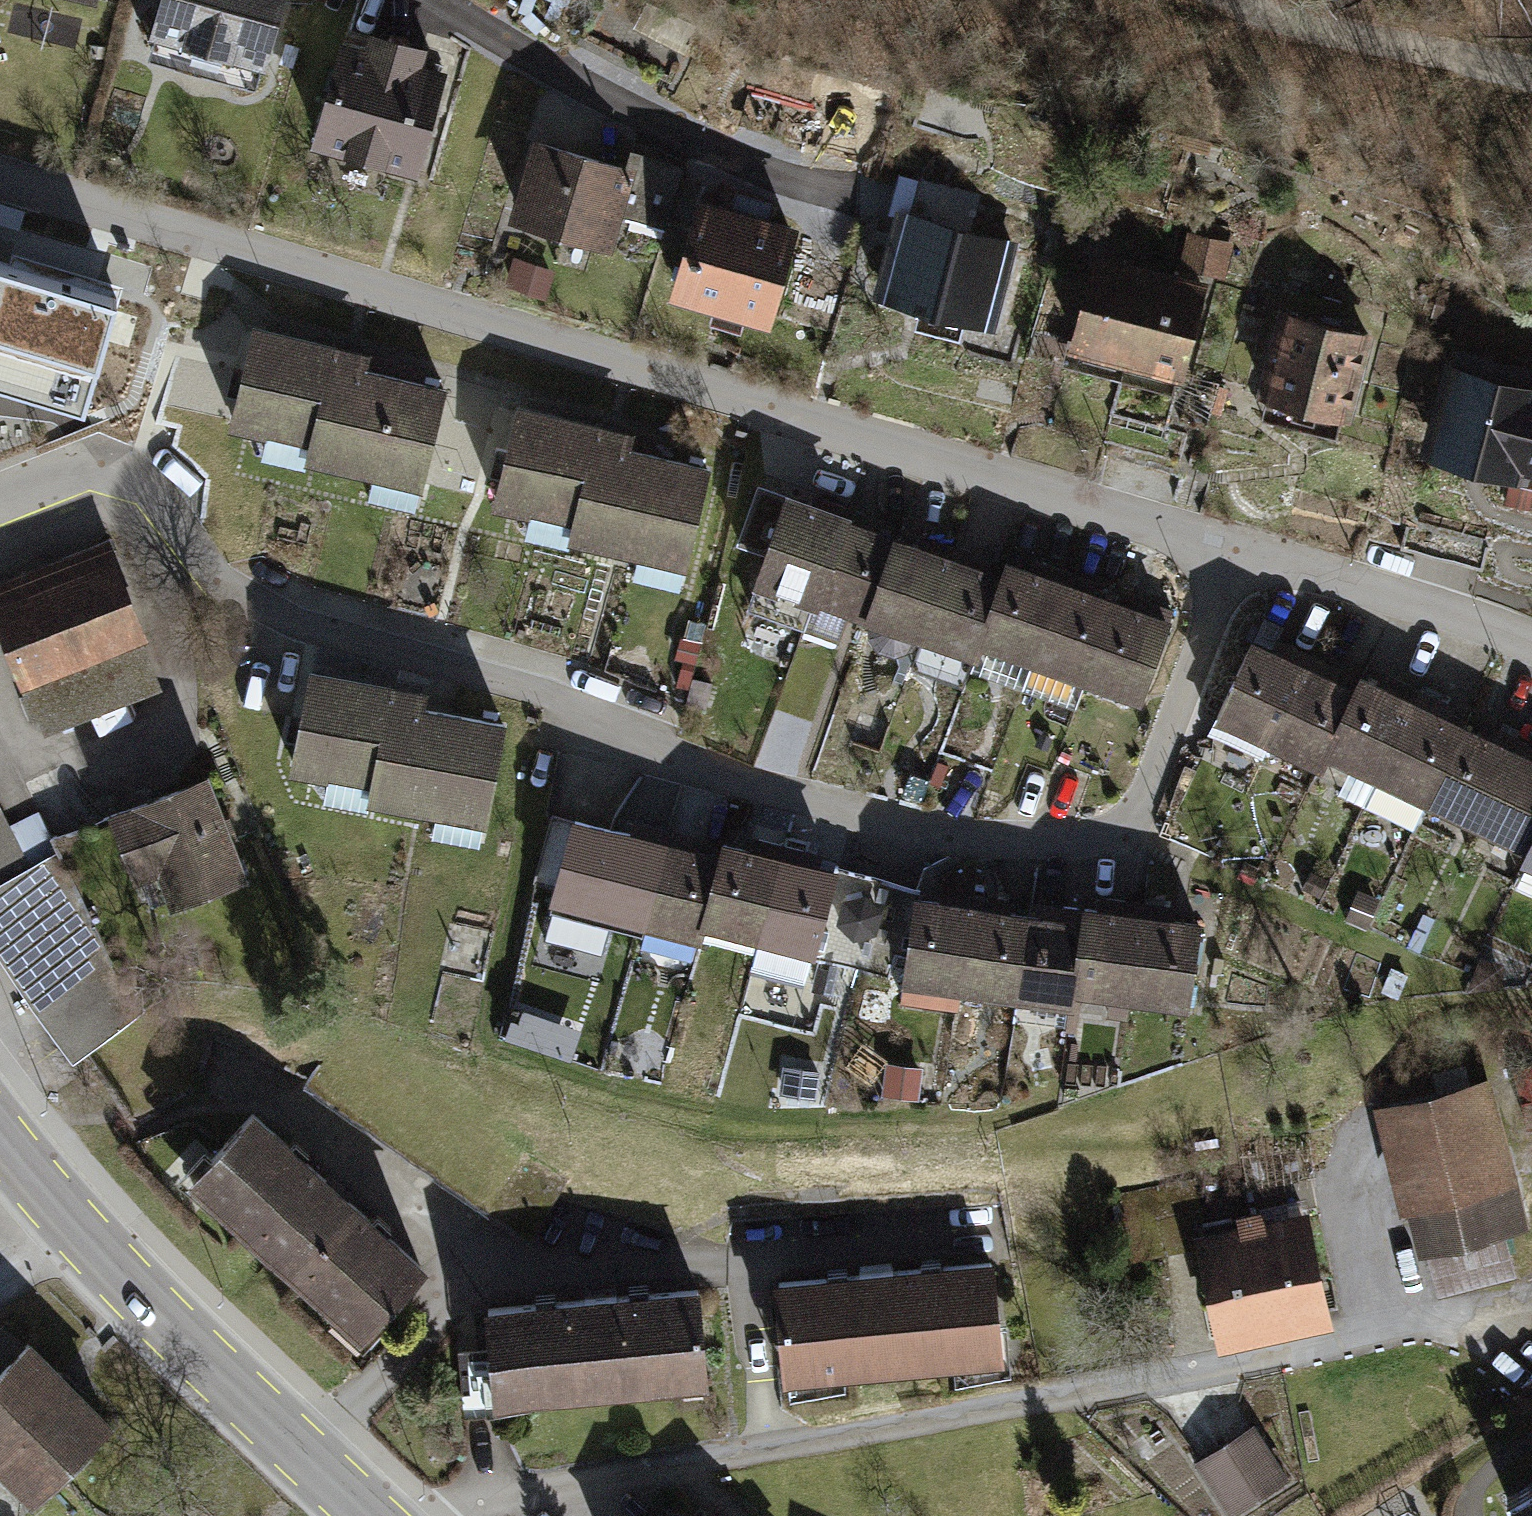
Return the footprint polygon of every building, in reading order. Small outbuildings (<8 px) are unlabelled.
[(150,28),(266,62),(284,0),(159,0),(150,28)] [(581,42),(678,90),(708,31),(646,0),(603,0),(581,42)] [(364,46),(341,39),(310,142),(419,174),(448,73),(421,66),(427,45),(369,28),(364,46)] [(637,167),(534,137),(510,218),(612,248),(622,214),(637,167)] [(642,150),(637,167),(622,214),(665,227),(685,164),(642,150)] [(801,225),(698,195),(670,294),(714,307),(744,316),(772,324),(801,225)] [(1022,243),(896,210),(875,291),(1001,324),(1022,243)] [(1234,240),(1185,229),(1178,260),(1226,271),(1234,240)] [(1155,267),(1099,252),(1074,344),(1128,359),(1155,267)] [(557,268),(515,255),(506,286),(548,298),(557,268)] [(1215,285),(1155,267),(1128,359),(1189,377),(1215,285)] [(3,283),(0,293),(0,347),(135,386),(152,325),(3,283)] [(744,316),(714,307),(710,320),(717,322),(740,329),(744,316)] [(1367,330),(1282,307),(1259,394),(1344,417),(1367,330)] [(351,346),(255,323),(230,424),(307,443),(303,460),(421,489),(446,386),(368,367),(372,351),(351,346)] [(1382,336),(1368,385),(1403,395),(1417,346),(1382,336)] [(1449,365),(1425,456),(1531,485),(1531,387),(1449,365)] [(614,425),(518,403),(494,504),(572,522),(568,539),(686,567),(711,466),(630,446),(634,430),(614,425)] [(765,555),(787,495),(760,484),(737,545),(765,555)] [(865,523),(825,504),(787,495),(765,555),(745,611),(808,634),(819,604),(855,616),(867,620),(878,649),(897,654),(913,649),(924,636),(950,645),(976,656),(981,648),(1144,703),(1174,617),(1145,607),(1079,584),(1042,571),(1012,561),(1008,572),(967,558),(934,547),(865,523)] [(1409,510),(1400,548),(1481,567),(1490,530),(1409,510)] [(0,584),(0,630),(41,733),(165,684),(108,541),(0,584)] [(703,643),(682,637),(675,658),(683,661),(696,664),(703,643)] [(1254,640),(1217,719),(1320,767),(1325,755),(1382,782),(1370,807),(1418,829),(1429,805),(1528,852),(1523,862),(1531,866),(1531,751),(1496,734),(1440,708),(1397,688),(1364,673),(1357,688),(1328,675),(1284,654),(1254,640)] [(696,664),(683,661),(676,686),(690,689),(693,678),(696,664)] [(428,690),(308,667),(288,768),(373,784),(370,803),(486,825),(506,721),(424,706),(428,690)] [(714,684),(693,678),(690,689),(685,708),(706,713),(714,684)] [(204,776),(108,813),(136,883),(156,875),(170,910),(245,881),(226,832),(204,776)] [(34,1013),(108,958),(40,810),(9,825),(0,807),(0,959),(34,1013)] [(558,889),(576,822),(554,817),(536,883),(558,889)] [(554,906),(648,930),(697,943),(701,928),(757,944),(862,972),(904,983),(902,988),(964,994),(1020,1002),(1017,1026),(1072,1034),(1077,996),(1134,1003),(1192,1011),(1203,919),(1168,914),(1145,912),(1117,908),(1089,905),(1087,921),(1057,916),(1033,913),(1004,909),(977,905),(950,901),(921,896),(921,890),(886,882),(807,861),(781,854),(758,848),(724,840),(720,854),(687,846),(671,841),(643,834),(577,817),(576,822),(558,889),(554,906)] [(146,1008),(108,958),(34,1013),(72,1063),(146,1008)] [(523,1009),(513,1044),(548,1054),(558,1019),(523,1009)] [(923,1067),(886,1063),(883,1097),(920,1101),(923,1067)] [(1380,1109),(1419,1258),(1431,1255),(1509,1235),(1531,1228),(1531,1220),(1495,1079),(1380,1109)] [(431,1265),(259,1107),(189,1183),(361,1340),(431,1265)] [(1234,1232),(1198,1240),(1221,1341),(1331,1317),(1310,1218),(1272,1226),(1267,1227),(1263,1212),(1236,1218),(1239,1231),(1234,1232)] [(1509,1235),(1431,1255),(1441,1295),(1519,1275),(1509,1235)] [(995,1260),(777,1281),(786,1382),(1005,1362),(995,1260)] [(700,1285),(485,1304),(489,1349),(495,1408),(709,1388),(700,1285)] [(32,1504),(113,1423),(30,1340),(26,1344),(4,1323),(0,1325),(0,1472),(32,1504)] [(495,1408),(489,1349),(458,1352),(464,1417),(496,1415),(495,1408)] [(1197,1466),(1231,1515),(1238,1515),(1289,1481),(1253,1428),(1197,1466)] [(1502,1502),(1510,1515),(1531,1515),(1531,1485),(1502,1502)]
